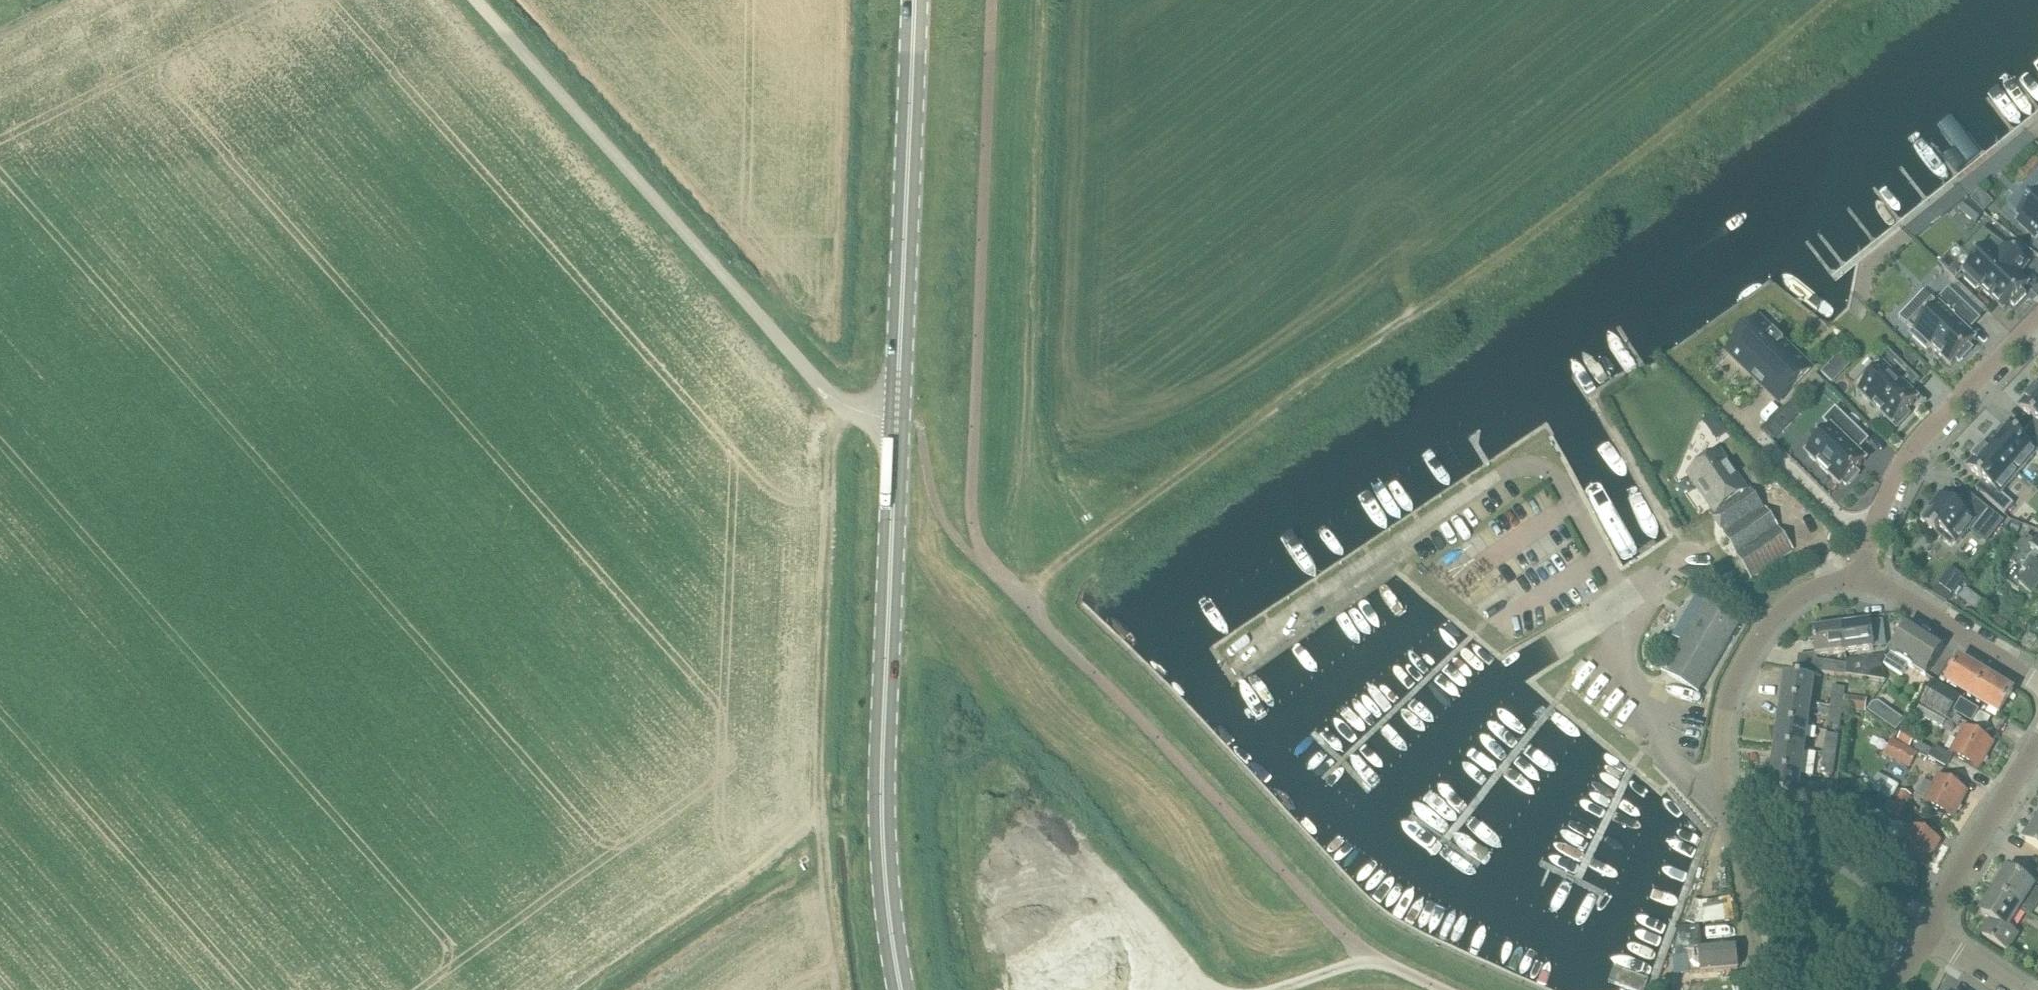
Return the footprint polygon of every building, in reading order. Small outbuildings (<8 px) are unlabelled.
[(1982,190),(1973,198),(1986,210),(1994,201),(1982,190)] [(2017,215),(2020,218),(2018,221),(2037,239),(2037,237),(2037,194),(2017,215)] [(1968,201),(1961,211),(1977,223),(1984,212),(1968,201)] [(1956,245),(1939,262),(1956,279),(1964,270),(1968,274),(1965,277),(1976,289),(1980,285),(2005,310),(2011,303),(2015,306),(2027,294),(2023,290),(2013,281),(2018,276),(2019,276),(2020,275),(2029,263),(1984,229),(1962,251),(1956,245)] [(1912,333),(1927,348),(1929,345),(1951,366),(1958,360),(1960,362),(1963,359),(1960,357),(1977,339),(1968,331),(1980,319),(1949,290),(1937,302),(1933,298),(1908,324),(1915,330),(1912,333)] [(1782,397),(1779,401),(1779,402),(1812,368),(1760,318),(1728,352),(1744,367),(1747,364),(1782,397)] [(1877,418),(1879,420),(1883,415),(1897,428),(1910,415),(1906,411),(1914,403),(1918,399),(1915,396),(1910,390),(1920,380),(1890,349),(1878,360),(1884,366),(1859,391),(1876,407),(1877,406),(1883,412),(1877,418)] [(1831,363),(1821,372),(1832,383),(1841,373),(1831,363)] [(2021,406),(2033,417),(2033,418),(2036,421),(2037,420),(2037,422),(2037,386),(2021,406)] [(1856,470),(1862,464),(1853,456),(1869,440),(1836,408),(1824,421),(1831,427),(1807,452),(1842,486),(1844,483),(1848,487),(1860,474),(1856,470)] [(1986,445),(2018,473),(2036,453),(2037,455),(2037,438),(2036,436),(2029,445),(2021,438),(2018,435),(2017,435),(2005,424),(1986,445)] [(1986,445),(1968,466),(1981,477),(1980,478),(1984,481),(1984,480),(1992,487),(1984,496),(2005,514),(2014,504),(2001,493),(2018,473),(1986,445)] [(1715,510),(1712,512),(1752,577),(1793,550),(1751,487),(1739,494),(1736,490),(1741,486),(1734,475),(1735,473),(1720,452),(1690,474),(1715,510)] [(1934,531),(1933,533),(1937,536),(1938,535),(1949,543),(1952,539),(1955,542),(1966,527),(1984,541),(2001,520),(1974,498),(1962,512),(1941,495),(1921,520),(1934,531)] [(2016,562),(2002,580),(2019,593),(2022,589),(2032,596),(2037,588),(2037,543),(2036,546),(2033,544),(2037,538),(2029,532),(2018,547),(2021,549),(2013,560),(2016,562)] [(1951,568),(1932,593),(1936,596),(1946,602),(1964,577),(1951,568)] [(1664,671),(1699,692),(1740,623),(1705,602),(1664,671)] [(1871,622),(1843,625),(1846,652),(1874,649),(1874,647),(1886,645),(1883,621),(1871,623),(1871,622)] [(1885,662),(1903,673),(1910,662),(1927,673),(1934,662),(1945,645),(1910,623),(1891,653),(1885,662)] [(1846,652),(1843,625),(1814,629),(1818,656),(1846,652)] [(1797,668),(1817,671),(1846,675),(1847,665),(1814,660),(1813,654),(1799,655),(1797,668)] [(1847,665),(1846,675),(1858,677),(1886,681),(1881,662),(1886,655),(1847,660),(1847,664),(1847,665)] [(1948,681),(1974,698),(1988,676),(1961,660),(1948,681)] [(1786,675),(1783,699),(1811,703),(1814,679),(1786,675)] [(1988,676),(1974,698),(1983,704),(2000,714),(2014,692),(1988,676)] [(1900,697),(1915,707),(1927,687),(1912,678),(1900,697)] [(1921,702),(1948,717),(1961,694),(1935,678),(1921,702)] [(1833,685),(1830,705),(1842,707),(1845,686),(1833,685)] [(1844,707),(1866,710),(1868,697),(1845,694),(1844,707)] [(1783,699),(1780,723),(1808,727),(1811,703),(1783,699)] [(1954,710),(1963,716),(1970,704),(1961,699),(1954,710)] [(1970,704),(1963,716),(1972,721),(1978,709),(1970,704)] [(1842,707),(1830,705),(1828,725),(1840,727),(1842,707)] [(1916,710),(1943,726),(1946,720),(1919,705),(1916,710)] [(1891,716),(1885,724),(1896,731),(1904,720),(1897,715),(1891,716)] [(1780,723),(1777,747),(1804,751),(1808,727),(1780,723)] [(1953,756),(1979,770),(1993,743),(1965,728),(1951,755),(1935,746),(1933,749),(1920,743),(1917,749),(1947,766),(1953,756)] [(1827,732),(1824,753),(1836,755),(1839,734),(1827,732)] [(1893,740),(1885,755),(1909,769),(1918,753),(1893,740)] [(1777,747),(1773,771),(1801,775),(1804,751),(1777,747)] [(1836,755),(1824,753),(1821,774),(1834,775),(1836,755)] [(1801,775),(1773,771),(1770,795),(1798,799),(1801,775)] [(1925,803),(1953,818),(1967,792),(1949,782),(1939,777),(1925,803)] [(1818,802),(1829,803),(1831,783),(1820,782),(1818,802)] [(1901,789),(1895,802),(1906,808),(1912,795),(1901,789)] [(1887,801),(1883,808),(1890,811),(1893,804),(1887,801)] [(1890,811),(1888,814),(1899,820),(1906,808),(1895,802),(1893,804),(1890,811)] [(2023,838),(2027,841),(2026,842),(2037,849),(2037,823),(2034,829),(2030,827),(2023,838)] [(1898,853),(1926,868),(1940,841),(1912,826),(1898,853)] [(1995,892),(2021,909),(2030,914),(2037,902),(2037,889),(2036,887),(2026,881),(2009,870),(1995,892)] [(2021,909),(1995,892),(1982,913),(1992,919),(1982,934),(2008,950),(2018,935),(2008,928),(2021,909)] [(1689,956),(1690,973),(1738,969),(1736,945),(1703,948),(1701,926),(1679,928),(1673,958),(1689,956)]
